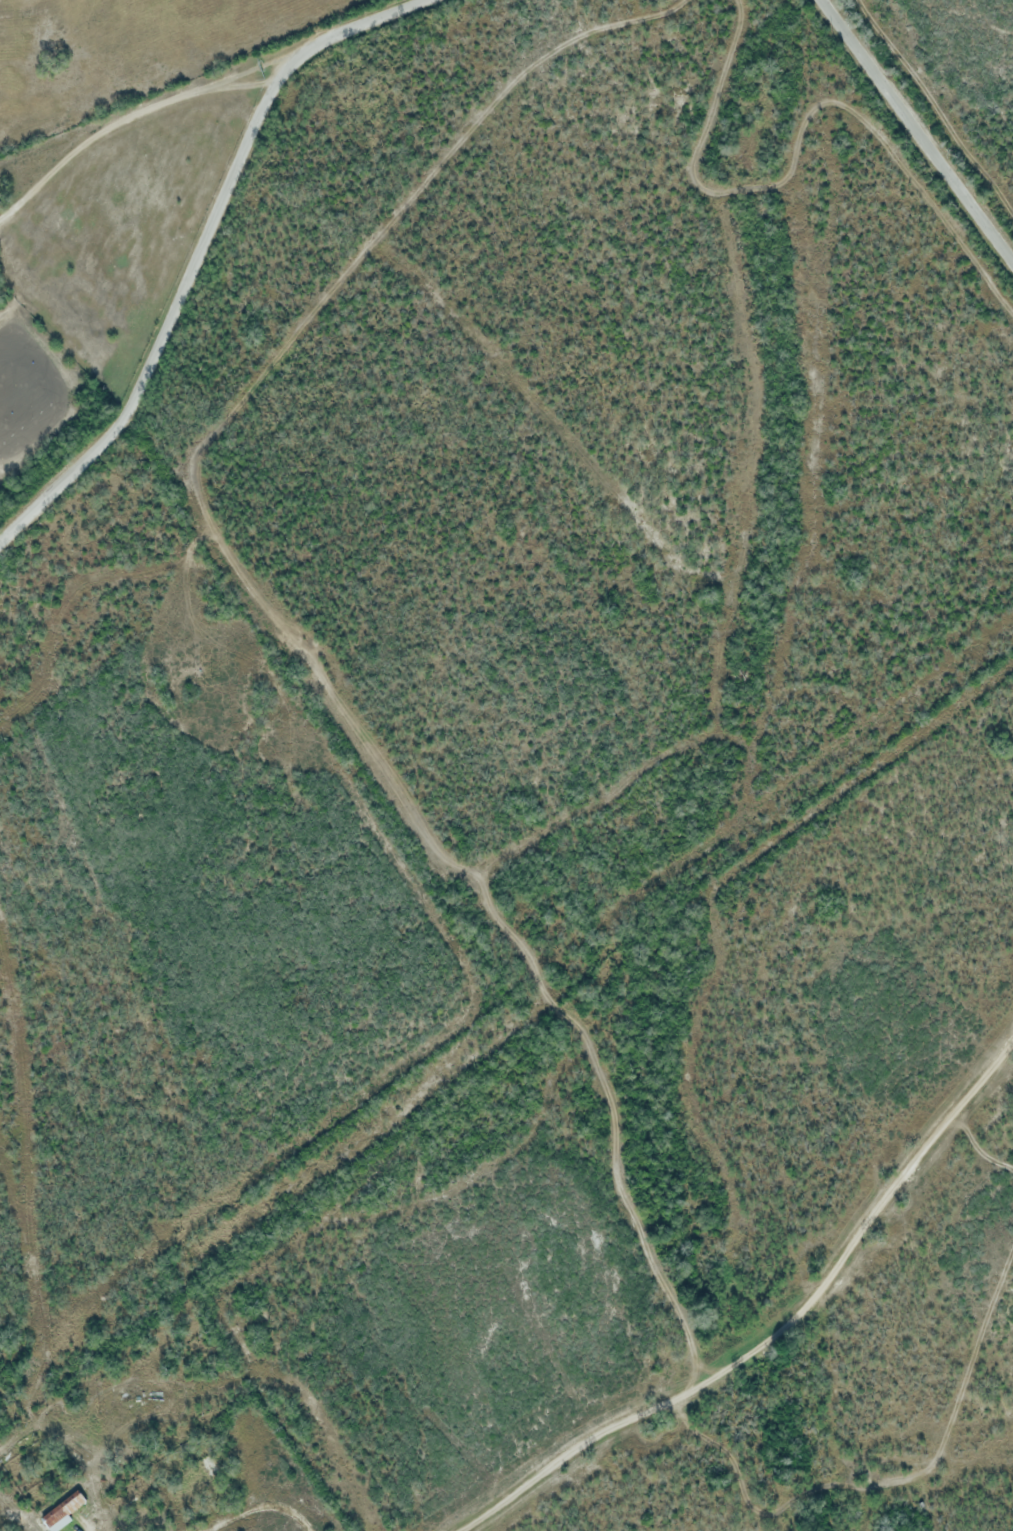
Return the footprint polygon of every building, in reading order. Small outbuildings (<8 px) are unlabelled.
[(53,1530),(43,1519),(78,1490),(88,1502),(53,1530)]
